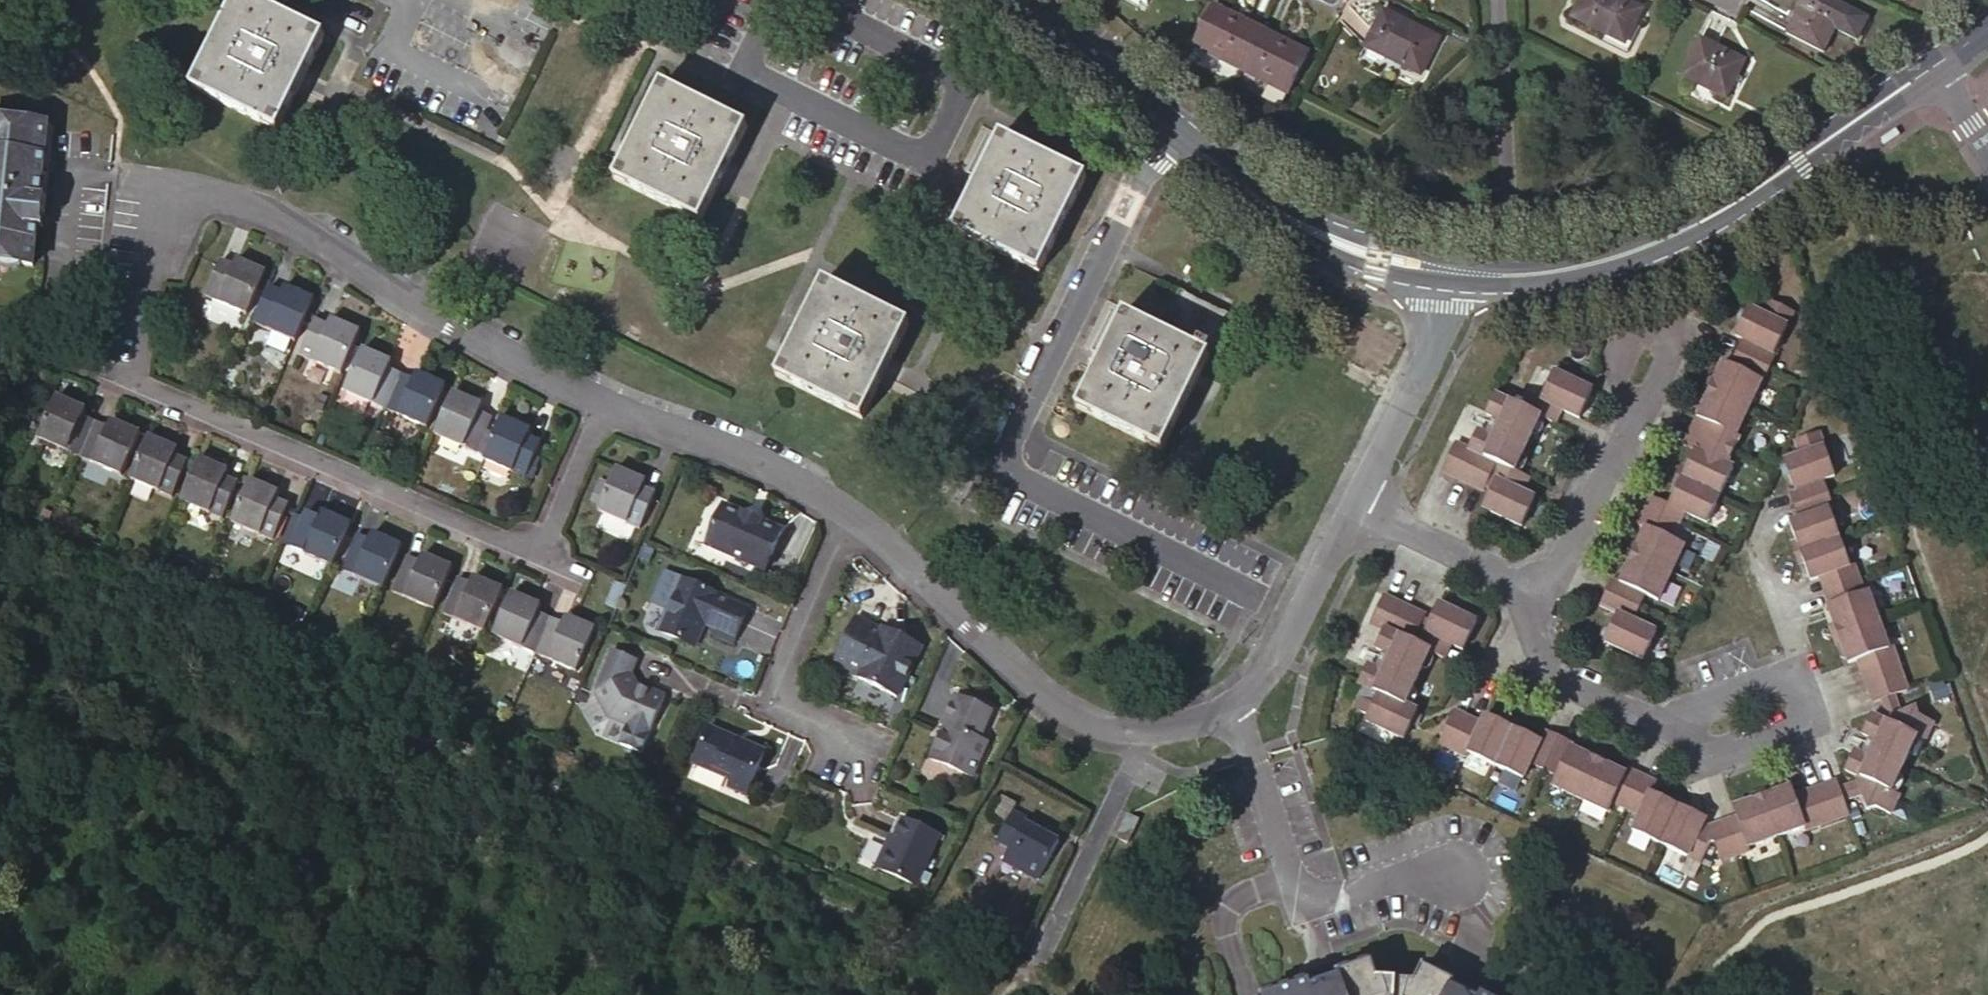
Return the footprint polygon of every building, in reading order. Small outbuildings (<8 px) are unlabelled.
[(325,36),(251,0),(237,0),(194,89),(278,130),(325,36)] [(1641,10),(1621,0),(1580,0),(1572,17),(1624,43),(1641,10)] [(1866,19),(1829,0),(1804,0),(1787,33),(1823,52),(1834,30),(1855,41),(1866,19)] [(1259,30),(1260,29),(1213,6),(1193,47),(1240,70),(1259,30)] [(1420,75),(1438,38),(1382,11),(1364,47),(1420,75)] [(1307,53),(1260,29),(1259,30),(1240,70),(1262,81),(1287,94),(1307,53)] [(1726,98),(1744,61),(1700,39),(1681,76),(1726,98)] [(1280,107),(1287,94),(1262,81),(1257,91),(1262,98),(1280,107)] [(700,220),(746,127),(662,85),(615,179),(700,220)] [(0,125),(0,269),(35,272),(42,221),(48,217),(57,131),(0,125)] [(1039,271),(1085,178),(1000,136),(954,230),(1039,271)] [(245,328),(264,286),(236,273),(230,285),(217,279),(204,310),(245,328)] [(862,418),(908,324),(824,282),(777,376),(862,418)] [(1208,355),(1229,312),(1180,289),(1170,308),(1180,313),(1169,335),(1208,355)] [(252,334),(293,353),(312,311),(285,297),(278,311),(264,305),(252,334)] [(1770,353),(1789,312),(1770,303),(1765,306),(1761,316),(1745,308),(1732,337),(1739,340),(1727,366),(1720,363),(1694,419),(1701,423),(1688,450),(1692,451),(1666,506),(1648,497),(1635,525),(1642,529),(1618,582),(1611,579),(1597,607),(1615,615),(1602,643),(1641,660),(1654,632),(1631,621),(1643,595),(1655,601),(1681,546),(1669,540),(1681,513),(1704,523),(1730,468),(1723,465),(1736,437),(1732,436),(1757,381),(1759,382),(1772,354),(1770,353)] [(1162,449),(1208,355),(1169,335),(1124,313),(1077,407),(1162,449)] [(337,387),(356,344),(329,332),(323,345),(310,339),(297,369),(337,387)] [(339,406),(382,425),(396,394),(381,387),(386,374),(359,362),(339,406)] [(1454,444),(1440,472),(1482,492),(1488,479),(1495,482),(1481,510),(1519,528),(1533,500),(1520,494),(1527,479),(1513,472),(1538,418),(1553,425),(1559,412),(1577,420),(1591,392),(1553,374),(1540,401),(1527,395),(1520,410),(1493,397),(1484,416),(1499,424),(1491,441),(1475,433),(1467,451),(1454,444)] [(396,394),(382,425),(423,442),(442,398),(415,387),(409,399),(396,394)] [(46,448),(85,465),(99,435),(88,430),(94,418),(64,405),(46,448)] [(476,417),(450,405),(430,449),(472,468),(485,438),(471,431),(476,417)] [(99,435),(85,465),(123,482),(142,439),(115,427),(109,440),(99,435)] [(1830,476),(1814,432),(1795,440),(1793,445),(1796,455),(1780,461),(1791,489),(1785,491),(1796,519),(1786,523),(1807,580),(1817,577),(1827,605),(1825,605),(1847,663),(1856,659),(1872,702),(1905,689),(1889,646),(1886,647),(1865,591),(1861,592),(1850,564),(1847,566),(1826,509),(1830,508),(1819,480),(1830,476)] [(526,446),(500,434),(480,478),(520,496),(521,495),(526,483),(530,474),(533,467),(519,460),(526,446)] [(179,456),(152,444),(134,486),(174,503),(187,474),(174,468),(179,456)] [(204,466),(185,508),(225,526),(239,496),(226,490),(231,479),(204,466)] [(633,541),(647,511),(634,504),(640,491),(611,479),(602,501),(597,514),(593,524),(633,541)] [(530,485),(526,483),(521,495),(526,497),(531,485),(530,485)] [(282,501),(255,489),(236,531),(277,548),(290,518),(277,512),(282,501)] [(602,501),(596,499),(591,512),(597,514),(602,501)] [(779,536),(721,510),(703,550),(762,576),(779,536)] [(337,575),(356,531),(328,519),(323,531),(309,526),(295,557),(337,575)] [(346,578),(384,595),(403,552),(376,540),(370,552),(359,548),(346,578)] [(434,617),(453,573),(424,561),(419,573),(407,568),(394,599),(434,617)] [(744,607),(677,576),(653,628),(690,645),(703,616),(709,619),(708,620),(710,627),(731,637),(744,607)] [(442,620),(485,638),(504,595),(475,582),(469,596),(458,591),(442,620)] [(1424,617),(1382,597),(1369,625),(1383,632),(1374,650),(1390,657),(1382,675),(1366,667),(1357,686),(1363,689),(1355,707),(1357,713),(1366,717),(1364,723),(1402,741),(1415,712),(1403,707),(1428,653),(1442,660),(1449,645),(1461,651),(1475,623),(1437,605),(1423,633),(1417,630),(1424,617)] [(493,643),(531,659),(545,628),(532,623),(536,610),(512,598),(493,643)] [(882,630),(855,615),(831,657),(857,672),(856,676),(892,696),(919,649),(901,638),(899,640),(892,636),(891,632),(883,628),(882,630)] [(545,628),(531,659),(572,677),(592,633),(563,621),(557,633),(545,628)] [(731,637),(710,627),(707,633),(728,643),(731,637)] [(636,659),(611,649),(593,692),(606,717),(647,733),(663,694),(649,688),(648,690),(635,685),(629,675),(636,659)] [(942,730),(926,763),(967,782),(981,753),(974,750),(989,717),(952,700),(939,729),(942,730)] [(1861,756),(1852,751),(1843,770),(1857,776),(1855,780),(1865,809),(1873,807),(1888,814),(1897,794),(1889,790),(1913,737),(1922,741),(1930,722),(1915,715),(1913,707),(1883,717),(1882,721),(1868,715),(1859,735),(1868,739),(1861,756)] [(1789,786),(1731,807),(1735,817),(1707,829),(1701,826),(1704,820),(1650,794),(1654,784),(1626,771),(1624,775),(1570,749),(1572,745),(1544,731),(1539,742),(1484,715),(1479,725),(1452,712),(1437,744),(1465,758),(1467,754),(1521,780),(1529,764),(1556,777),(1551,787),(1606,813),(1611,803),(1638,816),(1631,831),(1700,864),(1708,845),(1712,843),(1719,861),(1748,851),(1746,847),(1802,826),(1803,830),(1847,814),(1835,780),(1792,796),(1789,786)] [(761,749),(707,724),(694,751),(730,768),(727,775),(745,784),(761,749)] [(1043,832),(1012,815),(996,846),(1010,853),(1005,863),(1041,881),(1058,844),(1042,835),(1043,832)] [(1126,843),(1136,819),(1125,815),(1115,837),(1126,843)] [(936,834),(899,818),(887,847),(884,845),(874,867),(914,885),(936,834)] [(1485,991),(1466,982),(1462,989),(1422,970),(1414,985),(1376,982),(1370,966),(1339,975),(1326,979),(1324,974),(1313,978),(1314,982),(1307,985),(1277,994),(1483,994),(1485,991)]
